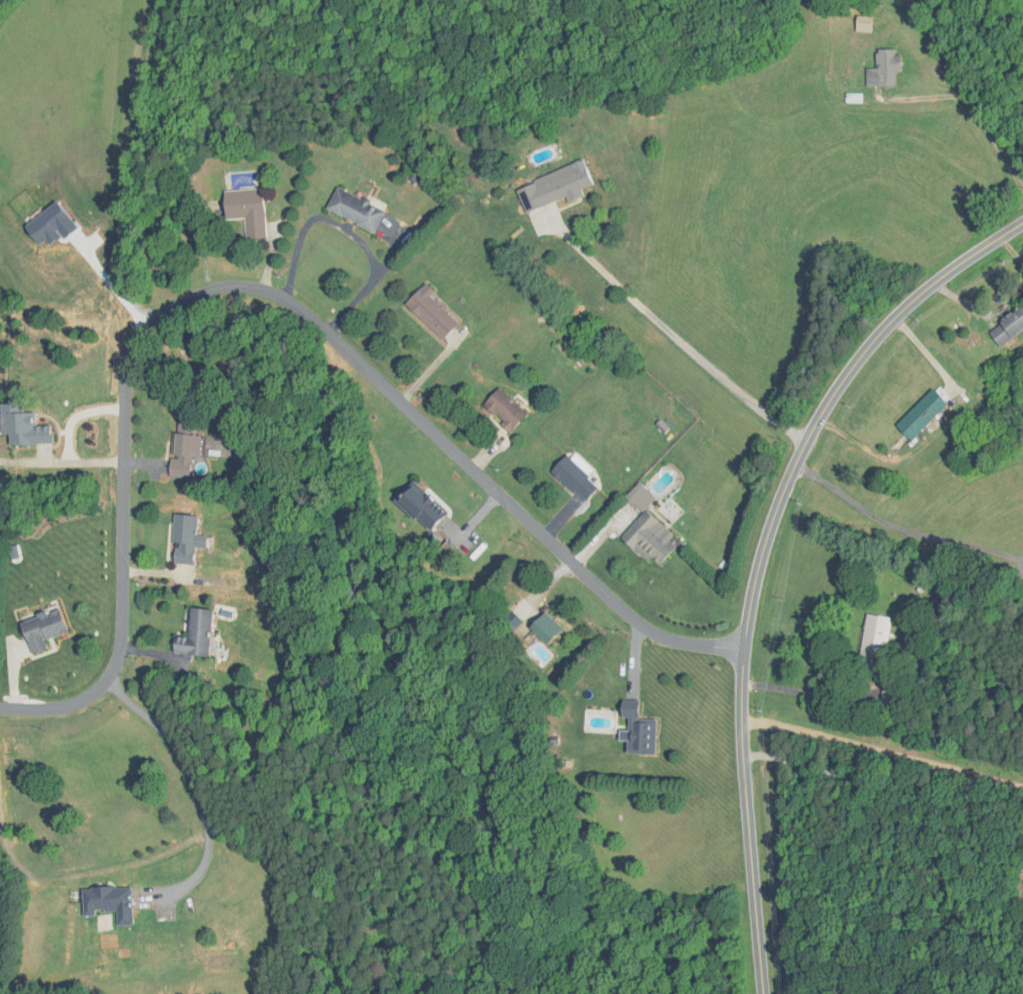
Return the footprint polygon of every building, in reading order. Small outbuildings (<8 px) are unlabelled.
[(871,17),(855,16),(854,32),(870,32),(871,17)] [(895,71),(898,71),(898,49),(876,49),(876,69),(865,69),(865,86),(895,86),(895,71)] [(568,177),(541,188),(547,203),(562,197),(565,202),(579,197),(577,192),(588,188),(579,164),(565,169),(568,177)] [(512,191),(523,214),(542,205),(531,182),(512,191)] [(332,187),(322,210),(371,232),(381,209),(332,187)] [(258,188),(217,190),(219,219),(239,217),(240,238),(261,237),(258,188)] [(401,302),(438,340),(455,324),(428,296),(431,292),(422,283),(401,302)] [(1021,305),(985,329),(997,346),(1022,328),(1022,308),(1021,305)] [(480,406),(509,433),(526,414),(497,388),(480,406)] [(893,425),(909,441),(946,404),(930,388),(893,425)] [(49,425),(33,425),(32,412),(19,412),(19,403),(0,404),(0,434),(6,434),(6,445),(49,444),(49,425)] [(170,432),(166,477),(188,479),(190,457),(196,458),(198,434),(170,432)] [(598,486),(563,456),(548,473),(584,503),(598,486)] [(425,532),(444,513),(411,481),(392,500),(425,532)] [(655,568),(679,542),(649,514),(625,540),(655,568)] [(192,545),(200,545),(201,535),(193,534),(195,516),(175,515),(170,564),(190,566),(192,545)] [(63,632),(54,608),(16,622),(28,656),(44,650),(41,640),(63,632)] [(205,657),(209,610),(186,608),(184,637),(170,636),(169,654),(205,657)] [(558,629),(541,611),(524,627),(541,645),(558,629)] [(855,665),(880,669),(889,617),(863,613),(855,665)] [(624,720),(623,754),(652,755),(653,719),(635,719),(635,700),(617,700),(616,720),(624,720)] [(129,886),(79,888),(80,917),(94,916),(94,913),(114,912),(114,926),(131,925),(129,886)]
